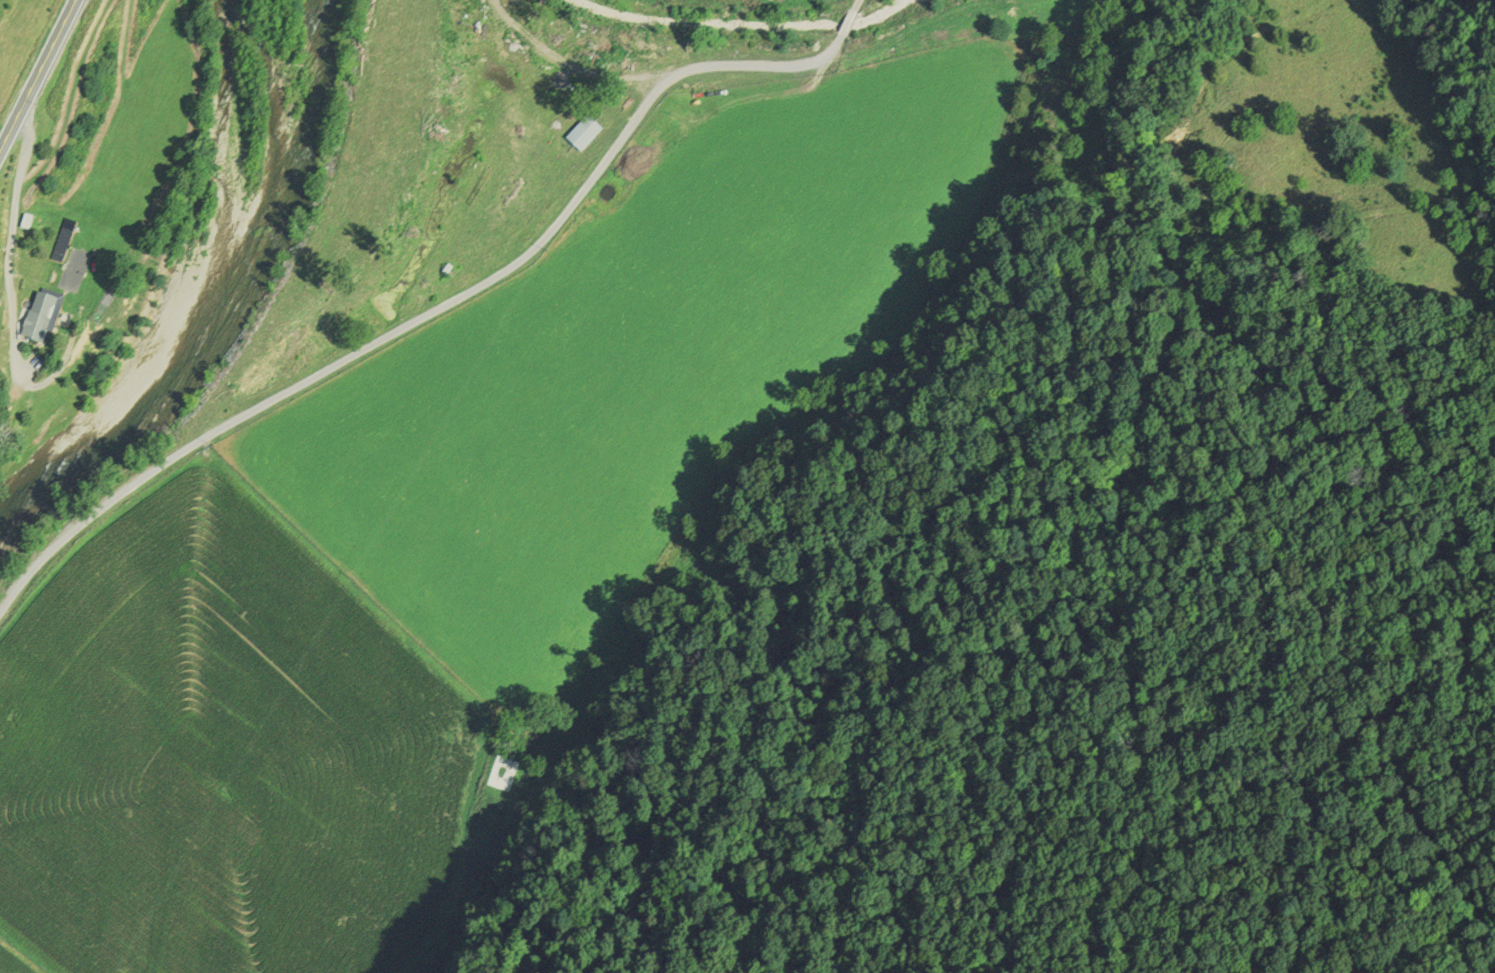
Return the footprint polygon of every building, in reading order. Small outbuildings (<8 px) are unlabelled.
[(587,115),(604,130),(583,153),(566,138),(587,115)] [(53,260),(64,229),(75,233),(65,264),(53,260)] [(41,295),(61,303),(45,347),(25,339),(41,295)]
